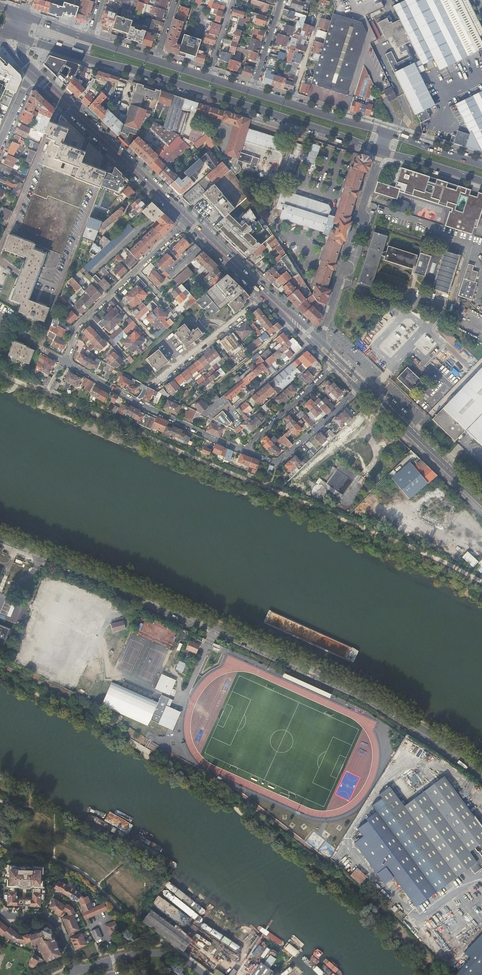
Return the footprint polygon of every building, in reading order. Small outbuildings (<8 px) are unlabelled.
[(48,14),(51,4),(47,2),(43,1),(40,0),(34,0),(31,9),(48,14)] [(48,14),(62,18),(64,13),(75,17),(78,7),(69,4),(70,0),(65,0),(64,3),(63,2),(63,0),(52,0),(51,4),(48,14)] [(78,7),(75,17),(86,20),(88,19),(94,2),(90,1),(91,0),(81,0),(78,7)] [(121,2),(120,5),(120,7),(135,12),(138,2),(134,0),(122,0),(121,2)] [(218,11),(223,12),(225,7),(213,3),(214,0),(210,0),(208,7),(218,11)] [(251,3),(261,7),(261,8),(260,11),(259,14),(265,16),(266,13),(267,13),(268,10),(267,10),(268,8),(270,5),(258,1),(254,0),(252,0),(251,3)] [(307,12),(302,10),(303,7),(308,8),(310,4),(305,2),(301,1),(298,0),(293,0),(291,7),(297,9),(296,13),(306,16),(307,12)] [(346,96),(350,97),(354,98),(355,94),(364,65),(373,85),(376,91),(378,94),(384,92),(389,101),(396,98),(370,44),(377,40),(366,17),(382,8),(383,8),(384,7),(381,0),(332,0),(335,6),(333,12),(360,21),(366,33),(346,96)] [(468,0),(405,0),(393,6),(399,19),(420,60),(414,63),(419,73),(425,70),(422,65),(433,59),(439,70),(481,48),(481,44),(478,36),(481,35),(481,28),(469,1),(468,0)] [(146,4),(138,2),(135,12),(135,14),(143,17),(147,4),(146,4)] [(101,23),(103,26),(110,28),(113,29),(117,17),(120,7),(120,5),(117,3),(114,11),(116,12),(115,14),(105,11),(101,23)] [(165,10),(154,7),(153,10),(155,11),(154,15),(157,16),(157,17),(162,18),(165,10)] [(183,22),(188,24),(188,21),(186,20),(189,10),(180,7),(176,20),(183,22)] [(305,18),(306,16),(296,13),(284,9),(282,15),(294,19),(294,17),(300,18),(299,21),(297,21),(296,26),(302,28),(304,24),(305,18)] [(233,10),(231,15),(240,18),(246,19),(246,17),(244,16),(245,13),(233,10)] [(220,23),(223,12),(218,11),(215,21),(220,23)] [(259,14),(253,12),(252,15),(255,15),(257,15),(254,23),(264,26),(267,17),(265,16),(259,14)] [(360,21),(333,12),(331,21),(330,23),(327,33),(325,38),(325,40),(322,50),(318,61),(313,77),(311,84),(346,96),(366,33),(360,21)] [(122,18),(117,17),(113,29),(128,34),(131,27),(132,22),(124,19),(124,18),(123,18),(122,18)] [(133,18),(132,22),(148,27),(149,23),(137,19),(133,18)] [(330,23),(331,21),(321,18),(318,27),(321,28),(320,31),(327,33),(330,23)] [(420,60),(399,19),(392,23),(391,22),(389,23),(387,18),(378,23),(384,35),(391,31),(402,52),(406,50),(410,57),(397,63),(391,52),(385,55),(395,73),(414,63),(420,60)] [(149,23),(148,27),(147,30),(146,31),(148,32),(153,33),(155,24),(160,26),(161,22),(150,19),(149,23)] [(174,19),(169,36),(177,39),(178,39),(181,32),(181,30),(183,22),(176,20),(174,19)] [(377,39),(381,37),(373,21),(369,23),(377,39)] [(216,36),(217,36),(220,26),(212,23),(209,32),(208,32),(207,33),(216,36)] [(238,24),(233,41),(238,43),(241,35),(243,27),(243,26),(238,24)] [(283,35),(289,37),(289,35),(292,36),(295,27),(286,24),(283,33),(282,32),(281,34),(283,35)] [(308,25),(304,24),(302,28),(300,34),(310,36),(313,27),(308,25)] [(131,27),(128,34),(127,39),(142,44),(145,34),(146,31),(147,30),(142,29),(141,32),(135,30),(135,28),(131,27)] [(255,28),(252,38),(254,39),(256,40),(261,41),(264,31),(255,28)] [(323,37),(325,38),(327,33),(320,31),(317,30),(316,35),(323,37)] [(207,33),(207,35),(206,38),(205,41),(204,43),(213,45),(216,36),(207,33)] [(288,41),(289,37),(283,35),(281,34),(279,33),(276,43),(286,46),(287,43),(288,41)] [(145,34),(142,44),(151,47),(154,37),(150,36),(151,35),(148,34),(145,34)] [(186,58),(195,61),(200,44),(201,40),(184,35),(183,38),(182,41),(181,44),(181,46),(178,55),(186,58)] [(166,52),(178,55),(181,46),(177,45),(176,44),(177,41),(177,39),(169,36),(165,48),(166,52)] [(312,47),(322,50),(325,40),(325,38),(323,37),(321,42),(322,42),(321,44),(316,42),(314,41),(312,47)] [(249,51),(258,53),(262,41),(261,41),(256,40),(254,39),(252,38),(251,38),(247,50),(249,51)] [(298,42),(298,40),(293,38),(292,38),(290,43),(289,43),(288,43),(288,44),(291,45),(290,49),(286,62),(291,64),(295,52),(296,48),(297,46),(297,44),(297,43),(298,42)] [(229,51),(229,53),(234,55),(236,50),(237,47),(238,43),(233,41),(232,43),(229,51)] [(200,44),(195,61),(203,64),(206,56),(205,56),(206,52),(200,51),(202,45),(200,44)] [(295,52),(301,54),(304,55),(307,47),(297,44),(297,46),(296,48),(295,52)] [(312,59),(318,61),(322,50),(312,47),(310,52),(314,53),(312,59)] [(249,51),(248,54),(251,55),(250,59),(255,61),(258,53),(249,51)] [(290,67),(297,69),(299,63),(298,63),(301,54),(295,52),(291,64),(290,67)] [(78,69),(80,65),(49,55),(47,60),(44,64),(46,67),(57,77),(65,64),(78,69)] [(230,60),(228,69),(236,71),(238,67),(239,68),(241,63),(230,60)] [(6,86),(1,84),(9,66),(5,62),(0,73),(0,74),(0,88),(5,90),(6,86)] [(414,63),(395,73),(415,115),(417,114),(425,110),(435,105),(419,73),(414,63)] [(82,82),(87,67),(80,65),(78,69),(75,75),(73,78),(69,83),(67,86),(78,97),(85,90),(76,81),(78,78),(81,80),(81,81),(82,82)] [(364,65),(355,94),(364,97),(369,98),(371,90),(373,85),(364,65)] [(244,66),(241,76),(250,78),(253,68),(252,67),(251,68),(244,66)] [(63,80),(69,83),(73,78),(75,75),(69,71),(63,80)] [(106,80),(108,74),(98,71),(95,79),(105,82),(106,80)] [(263,83),(271,85),(274,75),(271,74),(270,76),(266,75),(263,83)] [(286,80),(284,86),(293,89),(294,83),(292,82),(293,79),(294,76),(288,74),(286,79),(286,80)] [(117,84),(120,78),(111,75),(108,81),(117,84)] [(271,85),(283,89),(284,86),(286,80),(286,79),(283,78),(274,75),(271,85)] [(301,91),(308,93),(311,84),(313,77),(310,77),(310,78),(307,78),(305,84),(303,83),(301,91)] [(123,124),(119,136),(129,146),(136,138),(133,135),(133,134),(137,135),(141,126),(146,127),(149,117),(144,116),(145,115),(149,116),(150,111),(139,108),(144,95),(159,100),(161,91),(138,83),(126,115),(123,124)] [(89,107),(103,121),(107,111),(104,108),(107,105),(109,98),(106,97),(107,97),(104,95),(108,90),(109,88),(106,86),(105,89),(89,107)] [(87,106),(99,93),(92,87),(87,93),(82,101),(87,106)] [(456,104),(470,134),(469,135),(457,131),(456,136),(453,143),(481,152),(481,88),(456,104)] [(367,104),(364,115),(369,117),(371,109),(372,105),(373,102),(372,102),(373,98),(374,94),(375,92),(375,91),(371,90),(369,98),(367,104)] [(33,115),(37,117),(39,113),(34,111),(35,107),(40,109),(44,100),(36,91),(32,92),(24,110),(32,114),(33,115)] [(173,95),(161,91),(159,100),(158,102),(170,106),(170,105),(173,95)] [(185,99),(173,95),(170,105),(182,109),(185,99)] [(198,103),(185,99),(182,109),(195,113),(198,103)] [(50,118),(54,109),(44,100),(40,109),(39,112),(39,113),(37,117),(32,128),(34,129),(37,130),(40,131),(42,125),(38,123),(43,114),(50,118)] [(350,110),(354,112),(359,113),(362,104),(356,103),(352,102),(350,110)] [(362,104),(359,113),(364,115),(367,104),(362,102),(362,104)] [(225,112),(198,103),(195,113),(230,124),(233,125),(230,135),(231,135),(225,154),(238,158),(237,160),(247,163),(246,167),(256,170),(259,158),(240,152),(244,140),(245,139),(276,149),(279,139),(248,129),(248,128),(247,128),(250,119),(225,111),(225,112)] [(163,143),(167,147),(168,146),(178,136),(179,135),(174,132),(181,111),(182,109),(170,105),(170,106),(163,127),(152,121),(146,127),(163,143)] [(385,114),(388,115),(385,109),(382,108),(378,107),(376,111),(374,118),(383,121),(385,114)] [(123,124),(126,115),(121,113),(120,117),(122,118),(120,121),(108,109),(107,111),(103,121),(119,136),(123,124)] [(32,114),(24,110),(20,119),(29,123),(33,115),(32,114)] [(425,110),(417,114),(421,123),(429,119),(425,110)] [(189,113),(181,111),(174,132),(179,135),(182,136),(189,113)] [(79,151),(84,138),(61,115),(57,126),(68,130),(62,145),(79,151)] [(52,139),(51,140),(55,142),(55,144),(59,146),(60,144),(62,145),(68,130),(57,126),(53,124),(48,122),(46,127),(44,133),(43,134),(48,135),(47,137),(52,139)] [(208,129),(191,124),(190,127),(192,128),(207,132),(208,129)] [(233,125),(230,124),(222,153),(225,154),(231,135),(230,135),(233,125)] [(20,129),(17,134),(25,138),(29,129),(21,125),(20,129)] [(207,132),(192,128),(191,133),(202,137),(206,133),(207,132)] [(215,145),(207,132),(206,133),(202,137),(198,140),(196,142),(195,143),(198,147),(206,140),(212,148),(215,145)] [(202,137),(191,133),(188,140),(195,143),(196,142),(198,140),(202,137)] [(20,145),(22,146),(24,142),(20,140),(21,138),(16,135),(13,142),(18,144),(20,145)] [(136,138),(129,146),(149,166),(167,147),(163,143),(154,152),(151,148),(152,147),(149,144),(148,146),(138,136),(136,138)] [(167,147),(149,166),(159,175),(170,165),(184,153),(187,150),(190,148),(178,136),(168,146),(167,147)] [(79,151),(84,153),(89,142),(84,138),(79,151)] [(307,138),(303,154),(307,155),(304,162),(313,165),(320,142),(307,138)] [(70,176),(74,165),(65,162),(63,168),(61,168),(63,161),(60,160),(59,161),(57,160),(57,159),(55,158),(59,146),(55,144),(55,142),(51,140),(42,165),(70,176)] [(8,153),(13,155),(14,153),(16,154),(20,145),(18,144),(13,142),(8,153)] [(98,186),(100,187),(102,183),(105,173),(103,172),(97,170),(103,156),(89,142),(84,153),(85,153),(81,164),(80,163),(79,167),(75,177),(98,186)] [(296,142),(290,161),(298,163),(303,145),(296,142)] [(74,165),(79,167),(80,163),(81,164),(85,153),(84,153),(79,151),(62,145),(60,144),(59,146),(55,158),(57,159),(60,160),(63,161),(65,162),(74,165)] [(28,162),(31,164),(36,152),(32,150),(31,150),(26,161),(28,162)] [(208,151),(202,157),(207,162),(208,165),(212,171),(215,169),(218,166),(220,164),(208,151)] [(6,159),(15,163),(17,159),(8,154),(6,159)] [(368,157),(361,155),(357,157),(353,167),(351,167),(335,217),(329,215),(331,210),(329,205),(282,189),(277,205),(283,208),(280,217),(323,232),(324,234),(329,235),(313,285),(315,286),(312,294),(318,302),(325,305),(330,290),(327,289),(333,269),(334,270),(336,264),(335,264),(341,244),(342,245),(343,240),(346,241),(351,222),(349,221),(351,217),(350,216),(356,197),(357,197),(359,191),(357,191),(364,172),(367,173),(371,162),(368,157)] [(13,168),(15,163),(6,159),(3,163),(13,168)] [(179,178),(170,186),(179,194),(182,195),(196,182),(193,178),(190,177),(195,172),(198,175),(200,173),(198,170),(204,164),(200,159),(187,170),(182,175),(183,177),(186,174),(187,176),(182,180),(179,178)] [(229,165),(225,159),(220,164),(218,166),(215,169),(212,171),(207,176),(214,184),(231,169),(229,165)] [(301,159),(295,176),(297,177),(298,177),(303,160),(301,159)] [(129,181),(109,162),(105,173),(102,183),(122,191),(129,181)] [(23,183),(28,169),(26,168),(24,167),(22,173),(0,163),(0,173),(19,182),(23,183)] [(170,165),(159,175),(170,186),(179,178),(182,175),(187,170),(185,168),(179,173),(178,173),(176,175),(175,173),(174,174),(173,173),(175,171),(172,168),(172,167),(170,165)] [(468,194),(470,189),(400,168),(394,187),(377,181),(374,192),(397,199),(399,192),(451,208),(445,226),(471,234),(473,227),(475,228),(481,207),(481,193),(477,192),(475,196),(468,194)] [(230,213),(249,196),(234,172),(231,169),(214,184),(206,191),(202,195),(207,200),(206,201),(218,214),(219,213),(224,218),(230,213)] [(190,205),(202,195),(206,191),(198,183),(183,198),(190,205)] [(128,186),(120,196),(124,200),(127,197),(129,199),(135,192),(128,186)] [(142,212),(147,207),(143,203),(145,200),(143,198),(140,200),(138,199),(130,207),(132,208),(129,210),(137,217),(142,212)] [(164,214),(152,203),(147,207),(142,212),(151,220),(151,219),(154,222),(155,222),(157,220),(164,214)] [(124,209),(121,207),(110,216),(102,224),(100,229),(102,232),(111,222),(120,215),(120,216),(123,212),(122,211),(124,209)] [(224,218),(216,225),(224,233),(222,235),(246,258),(253,252),(259,247),(261,245),(254,237),(264,229),(258,221),(257,222),(255,220),(256,218),(250,208),(242,217),(245,220),(240,224),(230,213),(224,218)] [(104,218),(91,213),(82,238),(94,242),(100,229),(102,224),(104,218)] [(174,224),(164,214),(157,220),(162,225),(161,226),(159,226),(154,230),(161,237),(174,226),(174,224)] [(98,253),(83,268),(85,270),(88,273),(134,229),(129,224),(109,243),(102,249),(98,253)] [(154,230),(153,229),(141,241),(148,250),(161,237),(154,230)] [(393,229),(392,233),(422,242),(423,238),(393,229)] [(9,234),(4,248),(12,251),(11,252),(17,255),(18,254),(28,257),(23,268),(22,268),(21,270),(14,288),(16,289),(12,300),(21,304),(18,312),(27,315),(26,316),(33,319),(33,317),(44,322),(49,308),(28,299),(41,266),(45,267),(51,250),(9,234)] [(366,263),(360,281),(370,284),(384,238),(375,235),(369,252),(370,252),(367,263),(366,263)] [(281,245),(276,237),(275,236),(268,242),(270,246),(273,243),(277,248),(281,245)] [(99,244),(98,246),(102,249),(109,243),(103,237),(99,242),(99,244)] [(186,252),(195,244),(193,242),(189,245),(183,239),(178,244),(186,252)] [(137,260),(148,250),(141,241),(139,242),(137,244),(138,245),(133,249),(132,249),(130,251),(137,260)] [(94,250),(98,253),(102,249),(98,246),(94,243),(90,252),(92,253),(94,250)] [(267,247),(264,243),(261,245),(259,247),(253,252),(256,256),(267,247)] [(169,275),(179,286),(181,284),(193,274),(186,266),(191,262),(203,252),(195,244),(186,252),(178,259),(175,262),(170,267),(165,271),(169,275)] [(178,259),(186,252),(178,244),(170,251),(172,252),(178,259)] [(277,263),(287,255),(287,254),(286,253),(281,245),(277,248),(276,249),(280,255),(275,259),(277,263)] [(392,247),(387,248),(386,251),(382,251),(381,256),(384,257),(388,258),(387,261),(413,269),(414,266),(414,264),(416,265),(415,267),(414,272),(424,276),(423,280),(433,284),(432,288),(448,293),(453,275),(454,275),(455,274),(454,273),(459,256),(444,251),(443,255),(432,251),(430,256),(420,253),(418,258),(418,260),(416,260),(417,257),(418,255),(392,247)] [(129,268),(137,260),(130,251),(126,248),(124,250),(125,252),(128,255),(127,256),(130,258),(124,263),(129,268)] [(175,262),(178,259),(172,252),(168,255),(167,254),(162,259),(168,265),(173,260),(175,262)] [(202,267),(211,259),(203,252),(191,262),(192,263),(195,260),(202,267)] [(302,286),(306,283),(303,279),(288,257),(287,255),(277,263),(263,274),(281,291),(284,289),(290,296),(296,290),(295,289),(296,288),(295,286),(294,287),(288,280),(291,278),(289,274),(286,271),(281,275),(277,272),(281,268),(279,266),(282,263),(284,262),(286,265),(289,269),(290,268),(292,272),(294,276),(302,286)] [(288,257),(303,279),(306,278),(291,255),(288,257)] [(168,265),(162,259),(157,263),(161,267),(157,270),(161,274),(165,271),(163,270),(168,265)] [(216,268),(218,266),(211,259),(202,267),(198,270),(201,273),(206,269),(210,273),(216,268)] [(193,274),(198,270),(196,268),(193,271),(190,267),(188,268),(187,267),(192,263),(191,262),(186,266),(193,274)] [(127,270),(121,264),(114,271),(120,277),(127,270)] [(468,264),(458,295),(471,299),(477,282),(475,281),(478,272),(472,270),(473,265),(468,264)] [(104,268),(100,271),(106,277),(109,274),(104,268)] [(213,279),(220,272),(216,268),(210,273),(205,277),(207,279),(210,276),(213,279)] [(148,277),(153,281),(161,274),(157,270),(157,269),(148,277)] [(163,280),(169,275),(165,271),(161,274),(153,281),(158,286),(164,281),(163,280)] [(79,272),(72,278),(76,282),(83,276),(81,274),(79,272)] [(210,280),(215,285),(224,277),(220,272),(213,279),(210,280)] [(379,272),(378,276),(408,285),(409,281),(379,272)] [(96,275),(92,278),(105,291),(110,286),(104,279),(101,281),(96,275)] [(213,302),(220,310),(227,304),(244,291),(237,284),(227,275),(224,277),(215,285),(206,293),(213,302)] [(72,278),(68,282),(77,291),(81,288),(76,282),(72,278)] [(88,281),(81,288),(88,294),(94,301),(100,296),(101,295),(98,291),(98,292),(88,281)] [(142,281),(131,291),(136,296),(142,290),(147,286),(142,281)] [(309,296),(312,294),(311,291),(304,297),(303,295),(304,294),(303,293),(302,294),(300,292),(307,286),(306,283),(302,286),(296,290),(290,296),(287,297),(297,307),(304,300),(309,296)] [(171,294),(176,298),(186,289),(181,284),(179,286),(171,294)] [(188,302),(191,305),(195,302),(197,300),(193,296),(188,291),(186,289),(176,298),(180,303),(186,297),(189,298),(191,300),(188,302)] [(142,290),(136,296),(141,301),(147,295),(142,290)] [(136,296),(131,291),(121,301),(125,306),(128,303),(136,296)] [(244,291),(227,304),(235,313),(243,305),(242,304),(245,302),(245,300),(249,297),(244,291)] [(213,302),(206,293),(200,298),(197,300),(195,302),(204,310),(213,302)] [(76,296),(75,294),(68,300),(70,302),(76,296)] [(94,301),(88,294),(81,301),(88,307),(94,301)] [(318,302),(312,294),(309,296),(313,301),(309,305),(304,300),(297,307),(304,313),(312,306),(313,306),(318,302)] [(141,301),(136,296),(128,303),(130,305),(132,303),(135,306),(141,301)] [(122,310),(112,299),(109,302),(110,303),(115,307),(114,309),(111,306),(107,310),(110,313),(108,314),(112,319),(118,314),(122,310)] [(75,307),(81,313),(88,307),(81,301),(75,307)] [(152,313),(156,317),(162,312),(152,301),(146,306),(148,309),(149,309),(152,313)] [(213,302),(204,310),(211,318),(220,310),(213,302)] [(325,305),(318,302),(313,306),(312,306),(304,313),(315,324),(319,323),(322,315),(315,308),(317,306),(323,311),(325,305)] [(135,316),(146,306),(143,303),(136,309),(132,313),(135,316)] [(148,309),(146,306),(135,316),(137,318),(138,320),(149,309),(148,309)] [(258,319),(264,315),(259,308),(253,312),(258,319)] [(73,312),(64,319),(70,324),(78,317),(73,312)] [(156,317),(161,322),(167,317),(162,312),(156,317)] [(146,318),(150,323),(156,317),(152,313),(146,318)] [(112,319),(108,314),(101,321),(95,316),(92,318),(102,329),(105,326),(112,319)] [(123,318),(118,314),(112,319),(119,326),(121,324),(119,322),(123,318)] [(269,321),(264,315),(258,319),(257,320),(256,321),(257,322),(259,321),(263,325),(269,321)] [(156,317),(150,323),(155,328),(158,325),(161,322),(156,317)] [(128,326),(133,321),(130,318),(125,323),(128,326)] [(110,337),(113,340),(123,331),(119,326),(112,319),(105,326),(109,331),(116,325),(119,329),(110,337)] [(164,326),(167,329),(173,323),(170,319),(163,325),(164,326)] [(49,331),(56,334),(61,337),(65,331),(58,326),(59,323),(56,322),(53,320),(49,331)] [(135,324),(133,321),(128,326),(123,331),(125,333),(135,324)] [(273,326),(269,321),(263,325),(267,331),(273,326)] [(241,326),(236,331),(242,339),(252,331),(245,323),(241,326)] [(283,328),(277,323),(273,326),(267,331),(265,332),(268,335),(274,330),(277,332),(283,328)] [(178,331),(175,334),(186,348),(203,334),(197,328),(191,333),(184,324),(177,329),(178,331)] [(86,335),(81,340),(83,342),(90,335),(96,330),(91,325),(83,332),(86,335)] [(153,335),(157,339),(167,329),(164,326),(157,333),(156,334),(155,333),(153,335)] [(452,346),(457,341),(444,327),(438,333),(452,346)] [(99,333),(96,330),(90,335),(92,337),(94,339),(90,342),(92,345),(88,349),(89,351),(93,348),(102,340),(104,338),(102,336),(100,337),(98,335),(99,333)] [(49,331),(47,336),(54,339),(56,334),(49,331)] [(116,344),(126,334),(125,333),(123,331),(113,340),(116,344)] [(129,337),(134,342),(140,337),(142,334),(139,331),(136,333),(135,332),(129,337)] [(260,337),(245,349),(244,350),(246,353),(249,351),(262,341),(262,340),(268,335),(265,332),(262,335),(260,337)] [(276,349),(275,349),(276,351),(282,346),(289,340),(283,332),(276,338),(279,342),(277,343),(278,344),(280,343),(281,345),(280,346),(279,345),(275,348),(276,349)] [(90,335),(83,342),(84,344),(92,337),(90,335)] [(221,343),(218,344),(223,351),(226,349),(228,352),(231,349),(232,351),(235,348),(236,347),(237,348),(239,346),(231,335),(221,342),(221,343)] [(126,350),(128,348),(134,342),(129,337),(123,343),(126,346),(124,348),(126,350)] [(134,342),(138,347),(144,341),(140,337),(134,342)] [(298,343),(298,342),(293,337),(273,354),(272,355),(275,360),(281,355),(282,356),(285,353),(289,350),(287,349),(291,346),(292,347),(296,352),(302,348),(298,343)] [(60,347),(63,349),(66,344),(56,339),(52,346),(57,349),(59,346),(60,347)] [(107,345),(102,340),(93,348),(95,350),(98,347),(100,350),(107,345)] [(12,343),(6,361),(26,371),(34,350),(26,347),(26,346),(12,341),(12,343)] [(136,349),(141,355),(143,352),(138,347),(134,342),(128,348),(132,353),(136,349)] [(364,344),(360,348),(368,356),(372,352),(364,344)] [(268,348),(259,355),(264,361),(272,355),(273,354),(268,348)] [(158,349),(147,358),(150,362),(149,363),(153,368),(154,367),(157,371),(168,362),(158,349)] [(209,353),(204,357),(209,363),(210,364),(214,369),(216,372),(221,368),(220,367),(218,369),(214,365),(221,359),(214,349),(209,353)] [(296,377),(294,375),(299,371),(301,373),(306,369),(310,365),(316,360),(307,351),(269,383),(275,390),(277,393),(296,377)] [(109,365),(118,357),(114,352),(107,358),(109,359),(110,360),(110,361),(107,364),(109,365)] [(259,355),(257,352),(254,355),(256,358),(257,357),(259,359),(253,364),(252,363),(249,367),(253,371),(262,363),(264,361),(259,355)] [(81,363),(85,366),(89,359),(80,354),(78,358),(82,361),(81,363)] [(44,364),(51,369),(55,363),(47,358),(47,359),(40,355),(39,360),(44,363),(44,364)] [(269,365),(275,360),(272,355),(264,361),(262,363),(266,367),(268,365),(269,365)] [(114,368),(116,367),(123,362),(118,357),(109,365),(111,366),(114,368)] [(204,357),(198,361),(204,368),(205,368),(204,366),(209,363),(204,357)] [(89,359),(85,366),(90,368),(91,366),(96,369),(99,364),(89,359)] [(316,360),(310,365),(313,369),(319,363),(316,360)] [(204,368),(198,361),(193,365),(198,371),(200,373),(200,374),(205,370),(204,368)] [(262,363),(253,371),(256,376),(262,370),(265,373),(264,374),(267,377),(271,373),(266,367),(262,363)] [(37,364),(35,371),(39,373),(40,370),(48,375),(51,369),(44,364),(42,367),(37,364)] [(198,371),(193,365),(187,370),(192,376),(198,371)] [(112,372),(114,368),(111,366),(109,369),(103,379),(106,380),(111,372),(112,372)] [(408,367),(397,378),(411,391),(421,380),(408,367)] [(221,368),(216,372),(211,376),(208,378),(212,383),(213,382),(212,381),(221,374),(223,376),(226,374),(221,368)] [(432,419),(455,441),(466,430),(481,445),(481,368),(432,419)] [(300,374),(298,375),(304,381),(306,384),(314,377),(306,369),(301,373),(300,373),(300,374)] [(429,369),(425,374),(428,377),(433,373),(429,369)] [(192,376),(187,370),(181,374),(186,380),(187,381),(193,377),(192,376)] [(130,377),(122,373),(119,371),(117,374),(122,377),(118,384),(124,387),(130,377)] [(243,379),(247,384),(256,376),(253,371),(247,376),(243,379)] [(71,384),(75,376),(69,373),(65,380),(71,384)] [(186,380),(181,374),(176,379),(181,386),(182,385),(181,384),(186,380)] [(233,379),(237,384),(243,380),(241,377),(238,374),(234,378),(233,379)] [(71,384),(65,393),(68,394),(73,385),(77,387),(77,386),(78,384),(81,379),(75,376),(71,384)] [(136,380),(130,377),(124,387),(133,393),(136,388),(133,386),(136,380)] [(198,383),(200,385),(206,380),(204,378),(203,377),(201,378),(202,380),(198,383)] [(89,380),(85,378),(79,388),(83,390),(87,383),(89,380)] [(200,385),(199,386),(201,390),(203,392),(206,391),(203,388),(210,383),(212,385),(213,384),(212,383),(208,378),(206,380),(200,385)] [(61,382),(56,379),(51,387),(57,390),(61,382)] [(224,395),(229,401),(232,399),(231,398),(238,392),(239,393),(241,391),(240,390),(242,388),(247,394),(250,391),(245,385),(247,384),(243,379),(243,380),(237,384),(224,395)] [(174,380),(166,387),(172,394),(180,388),(174,380)] [(323,389),(328,395),(337,387),(333,382),(331,384),(328,381),(324,384),(326,386),(323,389)] [(149,387),(142,383),(140,387),(144,389),(140,395),(139,396),(138,396),(137,397),(140,399),(144,398),(149,387)] [(275,390),(269,383),(264,387),(265,388),(264,389),(263,388),(257,393),(258,394),(256,395),(255,394),(251,397),(258,405),(275,390)] [(103,388),(98,385),(96,388),(95,387),(91,395),(97,399),(103,388)] [(291,385),(283,392),(289,398),(296,391),(291,385)] [(159,392),(149,387),(144,398),(149,401),(152,395),(156,397),(159,392)] [(337,387),(328,395),(333,401),(343,393),(337,387)] [(103,388),(97,399),(103,402),(108,395),(107,394),(108,391),(103,388)] [(164,389),(159,392),(162,394),(168,397),(170,396),(168,394),(164,389)] [(159,392),(156,397),(153,402),(157,404),(162,394),(159,392)] [(210,396),(216,402),(220,398),(215,392),(210,396)] [(289,398),(283,392),(275,399),(279,403),(283,400),(285,402),(289,398)] [(213,420),(218,422),(225,425),(227,426),(232,422),(226,415),(224,413),(228,410),(226,407),(231,403),(229,401),(224,395),(220,398),(216,402),(210,407),(203,413),(202,414),(209,418),(213,420)] [(322,400),(331,409),(334,406),(325,397),(324,398),(322,400)] [(305,404),(310,411),(322,400),(319,398),(314,403),(311,399),(305,404)] [(196,405),(203,413),(210,407),(204,399),(196,405)] [(164,408),(170,411),(175,403),(168,400),(164,408)] [(310,411),(308,413),(313,419),(320,413),(323,416),(331,409),(322,400),(310,411)] [(184,405),(179,402),(176,401),(175,403),(170,411),(177,414),(180,407),(183,408),(184,405)] [(236,410),(245,421),(248,418),(245,415),(252,409),(246,402),(236,410)] [(114,405),(110,412),(115,414),(117,412),(122,415),(124,413),(129,416),(127,419),(129,420),(135,409),(126,403),(125,406),(121,404),(119,408),(114,405)] [(268,413),(271,410),(265,404),(262,406),(268,413)] [(182,416),(192,421),(193,418),(197,412),(191,409),(189,408),(188,411),(190,412),(189,413),(185,411),(182,416)] [(140,411),(135,409),(129,420),(131,421),(133,417),(139,420),(137,423),(151,429),(152,427),(157,416),(153,415),(152,417),(141,412),(140,413),(139,413),(140,411)] [(347,424),(352,419),(350,417),(344,410),(339,415),(347,424)] [(249,417),(257,426),(261,423),(259,421),(263,417),(260,413),(253,419),(251,416),(249,417)] [(287,424),(290,429),(299,421),(295,416),(293,417),(292,415),(290,417),(289,415),(285,419),(286,420),(284,421),(287,424)] [(306,422),(311,427),(314,424),(306,415),(302,418),(306,422)] [(342,428),(347,424),(339,415),(334,420),(342,428)] [(168,421),(157,416),(152,427),(162,431),(163,431),(161,434),(162,434),(163,431),(168,421)] [(245,421),(240,425),(249,434),(257,426),(249,417),(248,418),(245,421)] [(284,434),(287,438),(293,432),(296,435),(302,430),(298,426),(302,422),(300,419),(300,420),(299,421),(290,429),(284,434)] [(211,423),(207,431),(213,434),(218,422),(213,420),(212,423),(211,423)] [(218,422),(213,434),(220,436),(225,425),(218,422)] [(302,425),(307,431),(311,427),(306,422),(302,425)] [(165,432),(163,431),(162,434),(169,437),(170,434),(173,436),(172,438),(173,439),(175,436),(178,429),(173,426),(172,428),(172,429),(170,428),(167,427),(165,432)] [(183,431),(178,429),(175,436),(178,438),(182,439),(180,442),(190,446),(191,444),(187,442),(188,441),(184,440),(186,436),(183,434),(181,433),(182,432),(183,431)] [(330,430),(326,434),(330,439),(335,435),(330,430)] [(321,433),(315,438),(321,444),(327,439),(321,433)] [(284,442),(289,447),(292,444),(287,438),(284,434),(277,440),(267,449),(271,453),(273,451),(276,455),(280,451),(274,445),(276,443),(277,445),(281,442),(282,440),(284,442)] [(264,445),(267,449),(277,440),(274,436),(270,440),(269,439),(266,436),(262,439),(266,443),(264,445)] [(224,447),(217,444),(213,451),(225,456),(227,449),(224,447)] [(225,456),(224,459),(223,460),(227,461),(231,450),(227,449),(225,456)] [(252,458),(241,454),(238,462),(249,466),(252,458)] [(296,455),(290,460),(299,469),(308,461),(305,458),(301,462),(296,455)] [(252,458),(249,466),(253,467),(253,468),(252,471),(259,474),(260,470),(259,470),(261,465),(258,464),(259,461),(252,458)] [(412,463),(394,481),(410,499),(437,475),(418,458),(414,461),(417,465),(415,466),(412,463)] [(290,472),(293,475),(299,469),(290,460),(282,467),(288,474),(290,472)] [(339,484),(342,478),(337,476),(338,474),(335,472),(328,484),(340,491),(343,486),(339,484)] [(462,557),(473,568),(479,562),(468,551),(462,557)] [(124,621),(111,624),(113,632),(126,629),(124,621)] [(5,646),(12,629),(0,624),(0,644),(5,646)] [(165,642),(168,635),(160,631),(157,639),(165,642)] [(196,654),(200,646),(189,641),(186,650),(196,654)] [(186,664),(179,661),(175,670),(182,673),(186,664)] [(170,695),(172,689),(176,680),(162,674),(155,689),(170,695)] [(112,682),(102,705),(148,726),(151,720),(173,730),(180,713),(166,707),(169,699),(161,696),(158,703),(112,682)] [(469,867),(474,873),(481,867),(481,857),(477,850),(476,851),(473,847),(481,840),(481,831),(441,777),(401,808),(387,789),(376,797),(379,801),(369,808),(374,815),(364,822),(366,824),(356,832),(362,840),(353,847),(383,885),(392,878),(415,908),(469,867)] [(349,864),(342,872),(359,887),(365,879),(349,864)] [(17,866),(9,866),(9,872),(9,879),(8,879),(8,885),(5,885),(5,898),(9,899),(9,905),(19,905),(19,899),(15,899),(16,886),(21,886),(21,884),(28,884),(28,886),(34,886),(33,899),(29,899),(29,905),(40,906),(40,900),(44,900),(45,886),(42,886),(42,880),(41,880),(41,873),(42,874),(42,867),(35,867),(34,868),(31,868),(31,867),(20,867),(17,867),(17,866)] [(84,912),(93,908),(90,902),(92,901),(90,896),(85,898),(81,895),(78,892),(78,891),(70,886),(69,887),(66,885),(63,882),(62,883),(59,881),(55,887),(78,902),(79,901),(81,902),(80,902),(84,912)] [(70,933),(73,932),(76,931),(80,929),(73,913),(75,913),(73,908),(67,904),(66,905),(54,898),(49,907),(56,910),(55,912),(61,915),(64,909),(68,912),(70,915),(63,917),(70,933)] [(107,910),(105,904),(93,908),(84,912),(83,912),(85,919),(108,910),(107,910)] [(150,925),(162,935),(169,927),(149,912),(143,921),(144,921),(150,925)] [(28,934),(23,936),(19,935),(11,928),(9,927),(8,928),(1,921),(0,921),(0,933),(2,935),(3,933),(9,939),(10,937),(13,940),(25,942),(31,940),(28,934)] [(109,935),(116,932),(115,929),(118,927),(115,921),(105,925),(109,935)] [(162,935),(185,952),(188,948),(191,943),(169,927),(162,935)] [(29,964),(31,966),(33,966),(35,965),(36,965),(61,956),(53,935),(52,936),(50,930),(51,930),(50,929),(47,928),(43,930),(43,931),(41,931),(40,930),(36,932),(33,933),(32,932),(28,934),(31,940),(32,944),(31,944),(34,952),(29,961),(29,964)] [(91,931),(95,941),(102,938),(97,928),(91,931)] [(72,938),(76,949),(79,947),(86,944),(82,934),(78,935),(74,937),(72,938)] [(220,940),(227,944),(230,940),(222,935),(220,940)] [(466,953),(471,959),(456,974),(481,974),(481,936),(466,953)] [(189,955),(205,968),(210,971),(213,967),(192,951),(189,955)] [(271,970),(259,960),(247,974),(267,974),(271,970)] [(210,971),(215,974),(229,974),(233,969),(229,966),(223,974),(213,967),(210,971)]
